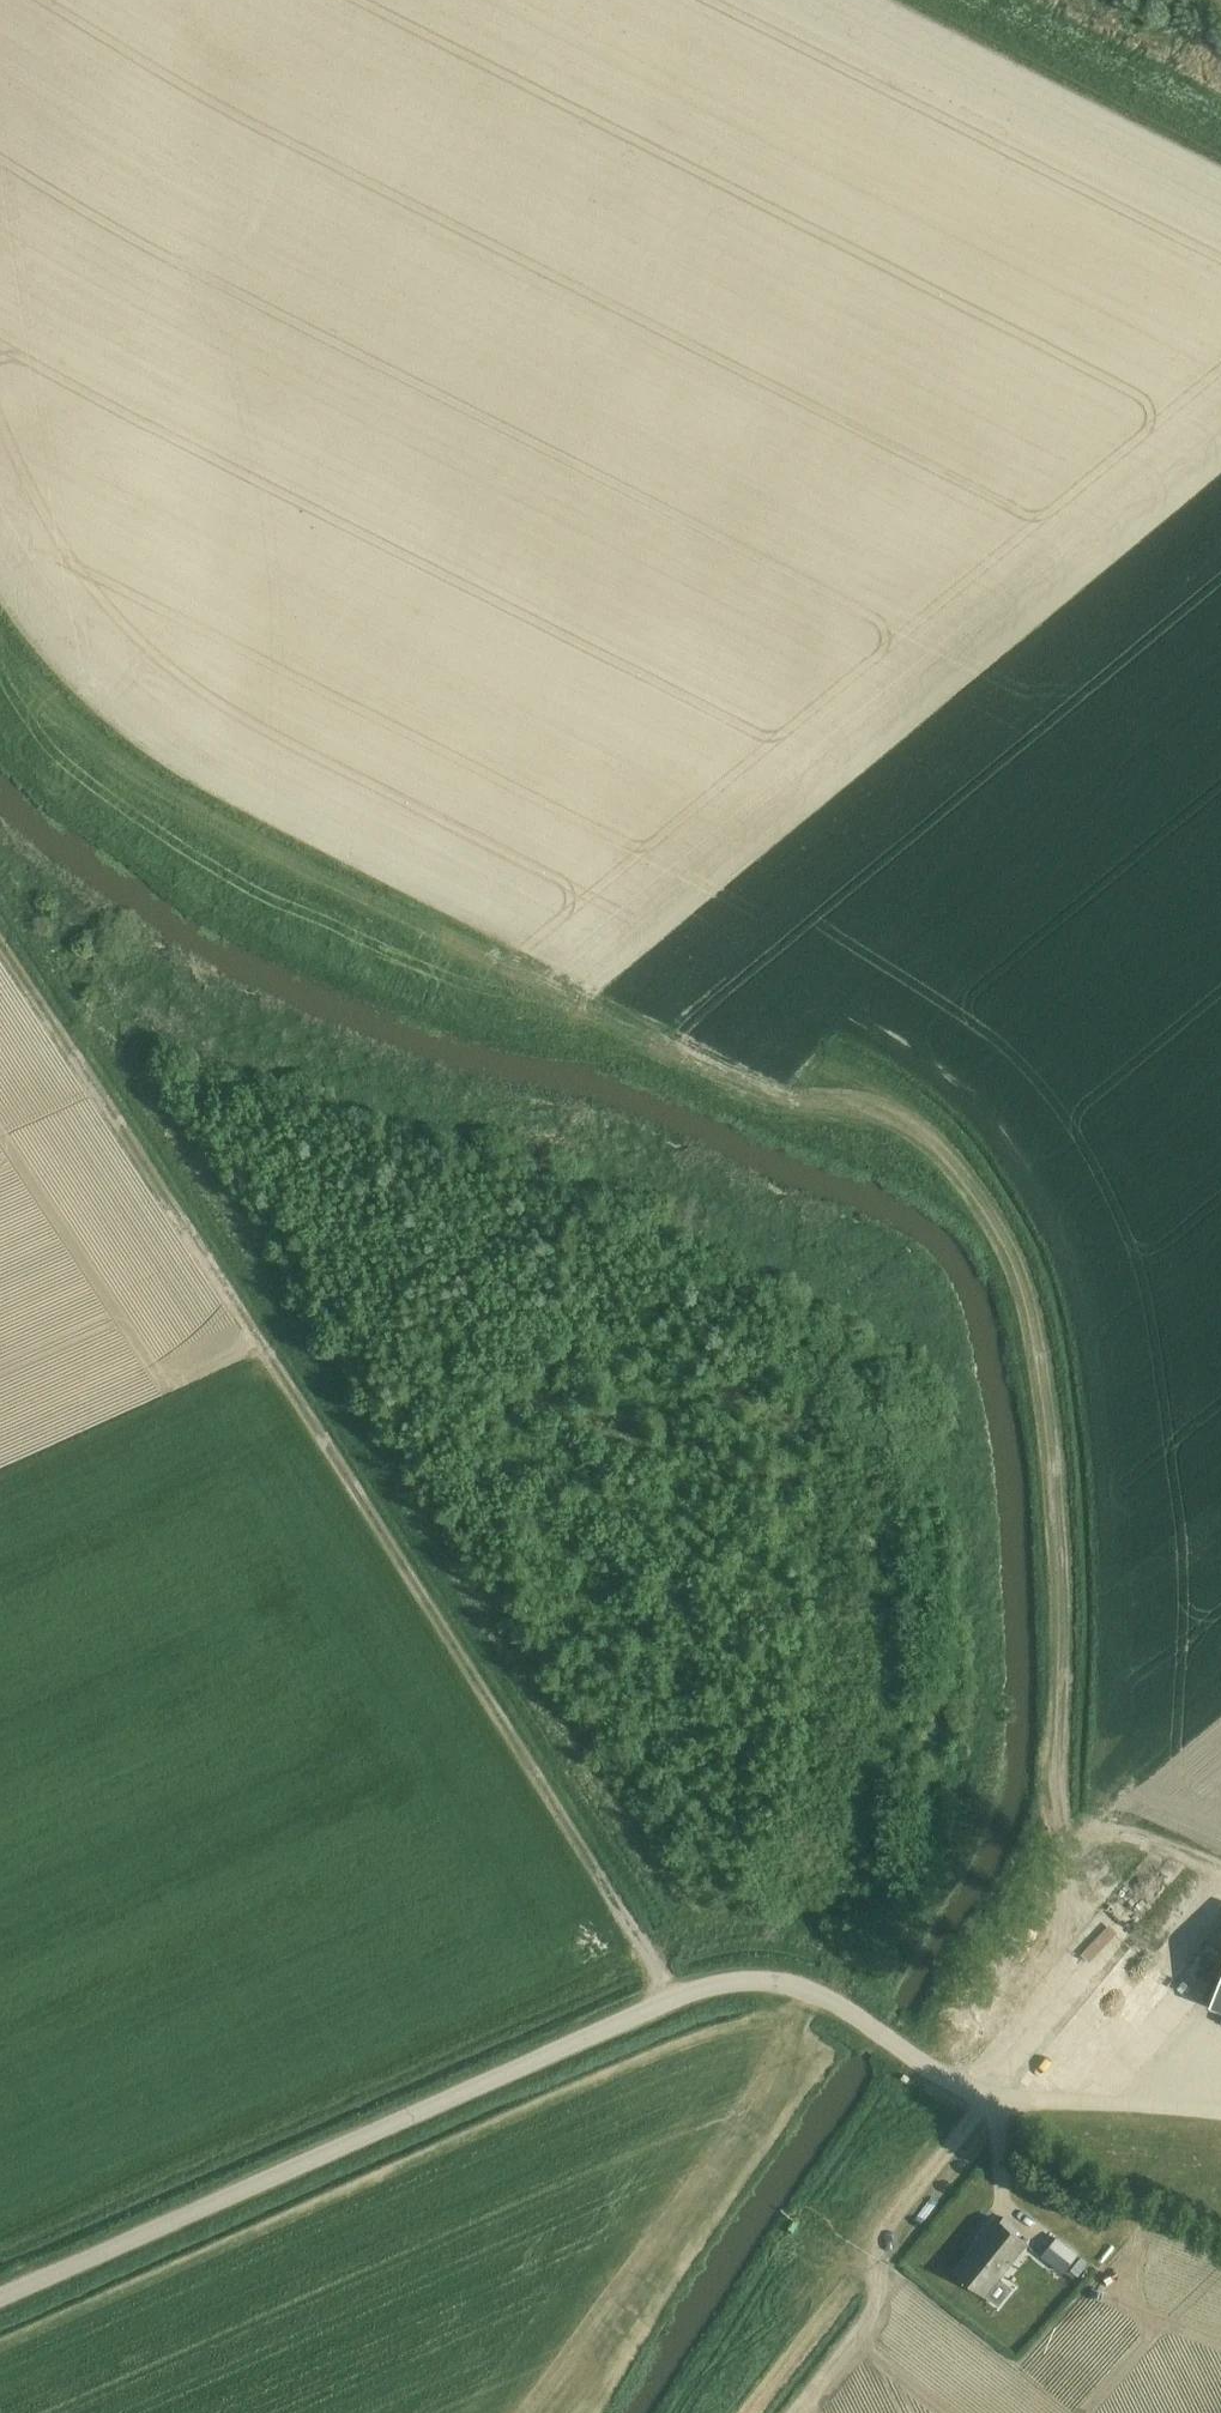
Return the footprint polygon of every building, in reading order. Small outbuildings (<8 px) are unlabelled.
[(1210,2004),(1220,2008),(1220,1975),(1210,2004)] [(998,2219),(956,2272),(987,2296),(1028,2243),(998,2219)] [(1055,2240),(1044,2254),(1064,2271),(1076,2257),(1055,2240)]
